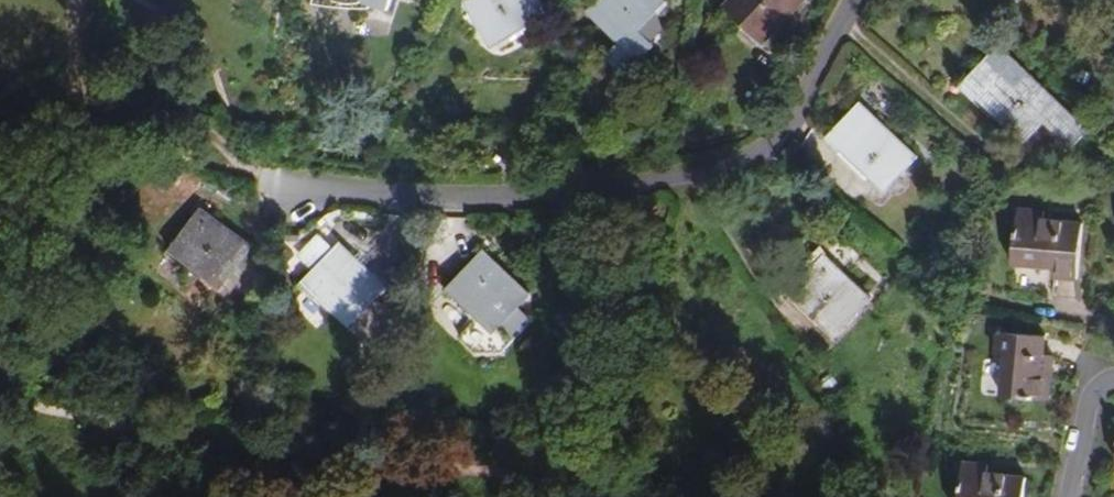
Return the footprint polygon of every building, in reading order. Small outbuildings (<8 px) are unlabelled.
[(315,0),(371,8),(372,5),(390,11),(393,0),(315,0)] [(466,2),(493,47),(549,13),(541,0),(469,0),(466,2)] [(639,26),(664,0),(602,0),(592,10),(625,41),(639,26)] [(727,6),(765,42),(805,0),(733,0),(727,6)] [(659,45),(639,26),(625,41),(608,59),(628,77),(659,45)] [(999,45),(963,83),(1025,141),(1044,121),(1074,148),(1090,131),(999,45)] [(875,116),(843,149),(886,189),(918,156),(875,116)] [(202,208),(172,250),(222,286),(253,243),(202,208)] [(1044,213),(1019,211),(1015,265),(1058,268),(1057,277),(1078,279),(1082,225),(1043,222),(1044,213)] [(297,256),(314,271),(335,248),(318,234),(297,256)] [(335,248),(314,271),(305,281),(351,323),(387,284),(341,241),(335,248)] [(820,248),(800,268),(806,274),(790,290),(836,336),(872,299),(820,248)] [(449,288),(481,318),(462,338),(478,353),(506,348),(534,317),(519,303),(530,292),(485,250),(449,288)] [(1045,337),(999,334),(997,355),(1007,355),(1003,398),(1049,401),(1053,357),(1044,357),(1045,337)] [(963,463),(960,496),(1025,496),(1027,478),(988,475),(989,465),(963,463)]
